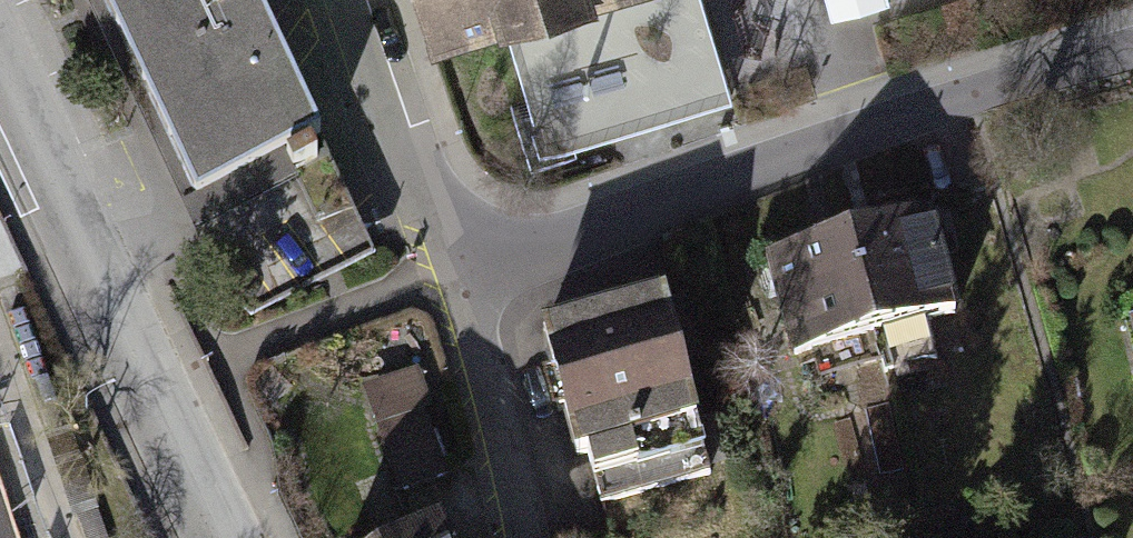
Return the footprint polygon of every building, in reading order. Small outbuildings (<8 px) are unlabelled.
[(193,210),(325,149),(255,0),(97,0),(193,210)] [(430,45),(502,23),(580,0),(416,0),(430,45)] [(502,23),(546,154),(730,99),(702,0),(580,0),(502,23)] [(833,16),(889,10),(888,0),(832,0),(833,16)] [(932,214),(767,257),(792,350),(956,308),(932,214)] [(664,295),(549,324),(587,476),(702,447),(664,295)] [(380,378),(387,488),(441,484),(434,375),(380,378)] [(412,537),(446,537),(439,525),(412,537)]
